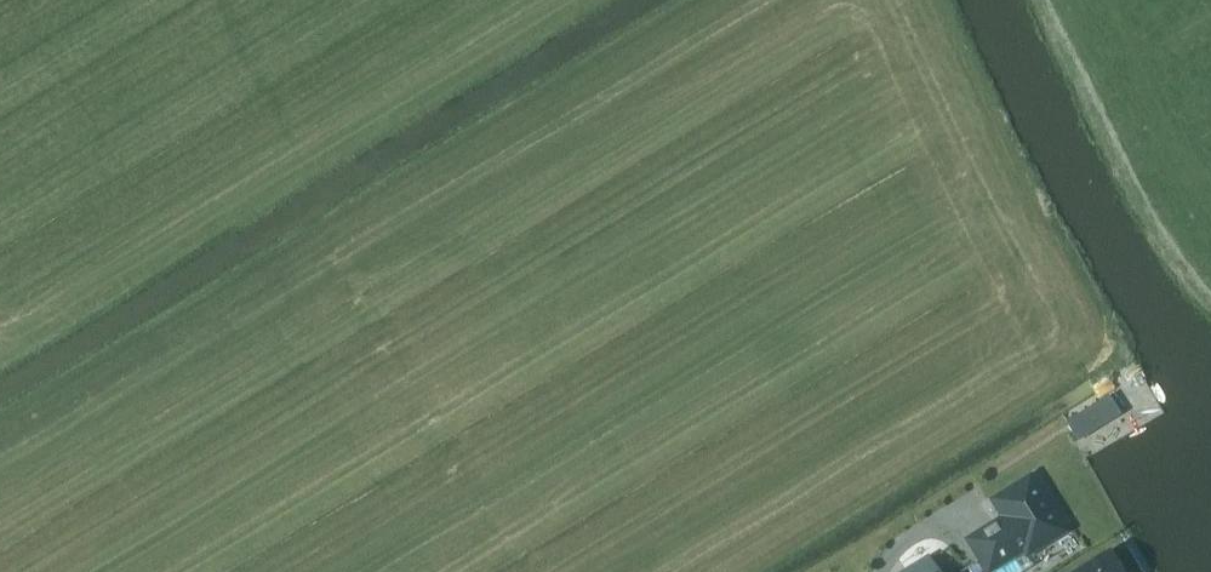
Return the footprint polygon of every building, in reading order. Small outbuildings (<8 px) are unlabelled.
[(1076,442),(1116,417),(1106,400),(1066,425),(1076,442)] [(1028,480),(993,502),(1004,519),(968,541),(980,560),(986,570),(987,571),(1022,549),(1025,554),(1060,533),(1028,480)] [(1082,571),(1117,571),(1109,558),(1112,556),(1111,555),(1082,571)] [(986,570),(980,560),(966,568),(969,571),(982,571),(986,570)]
